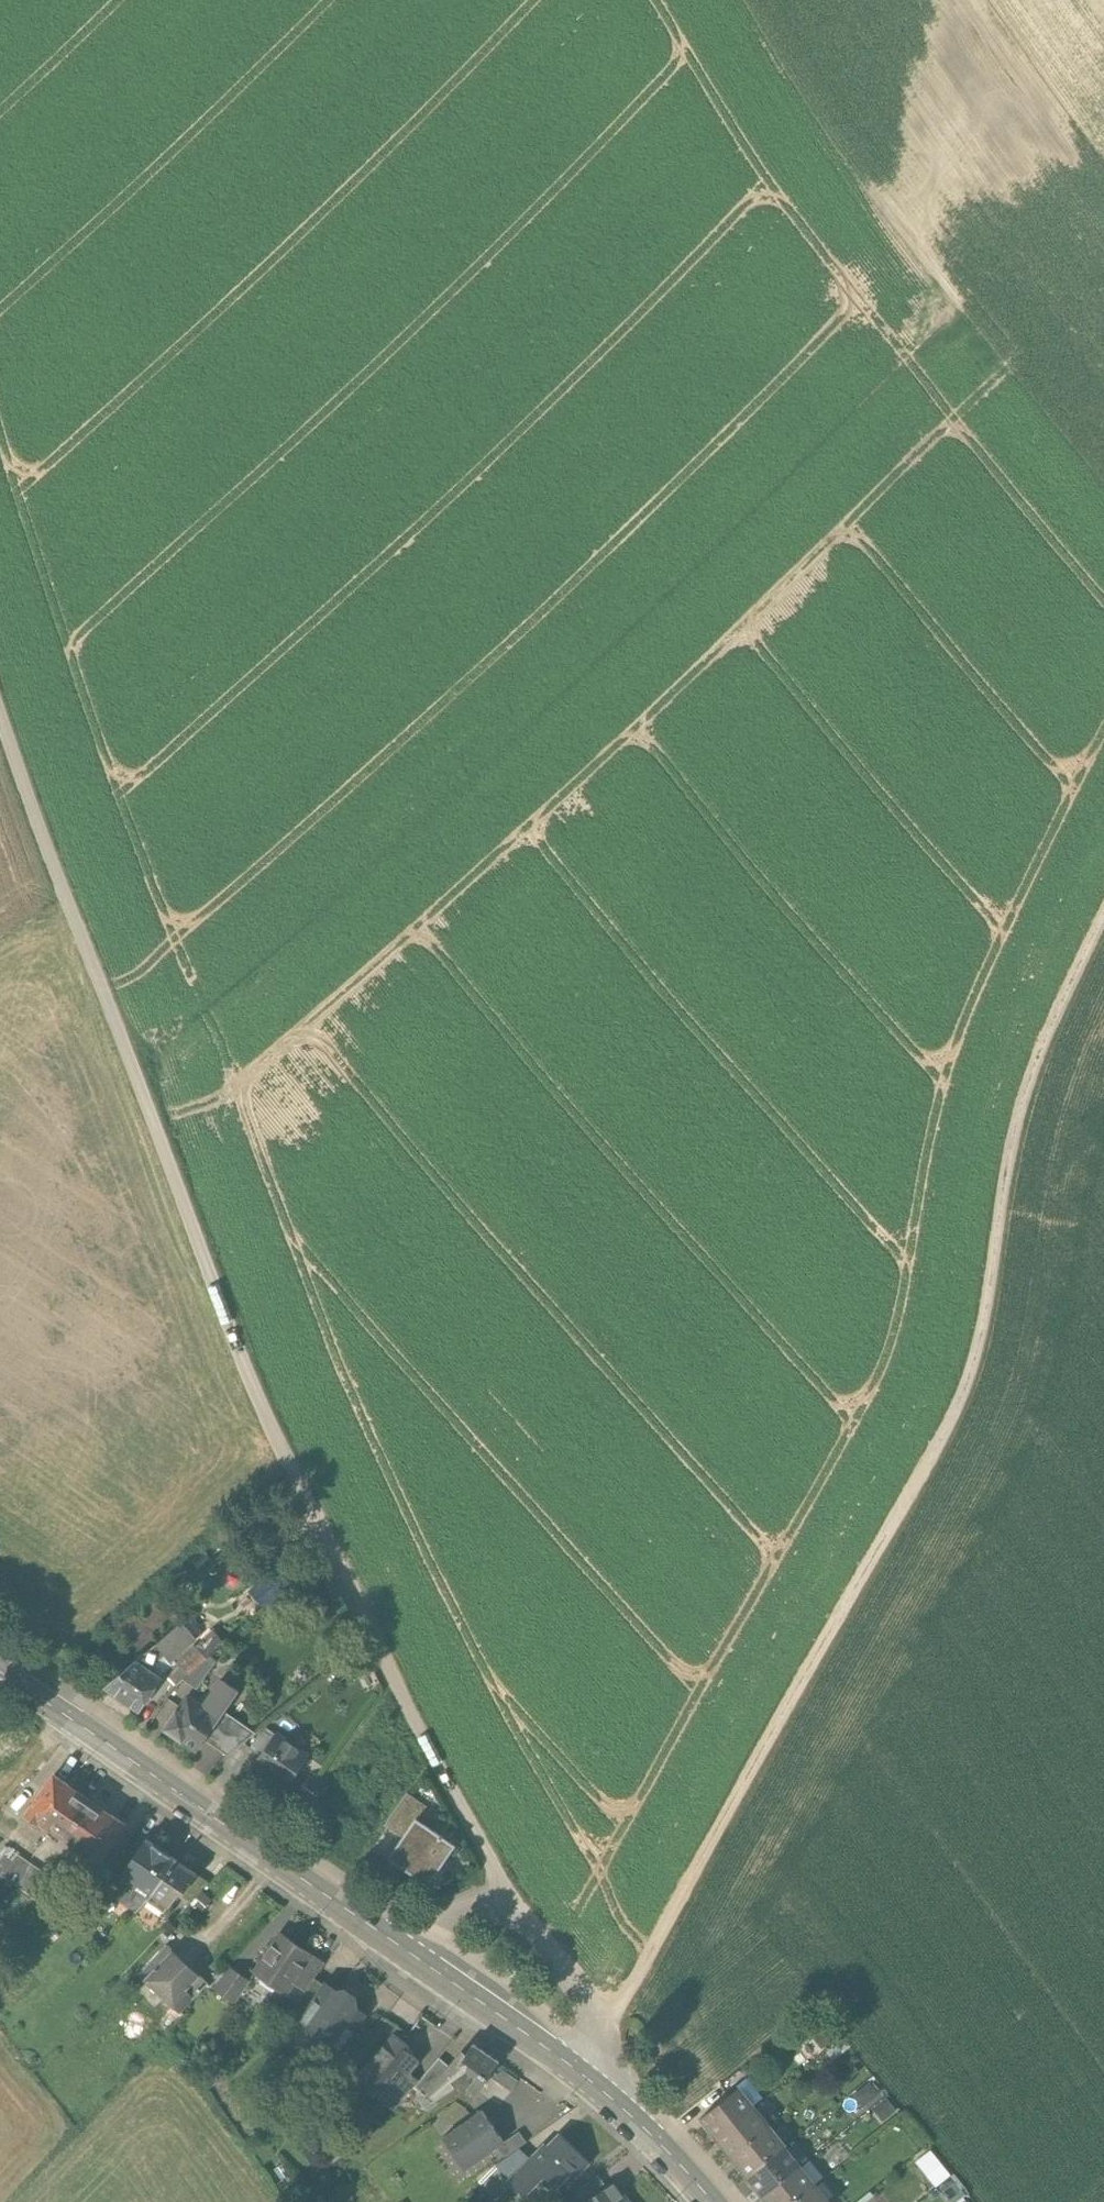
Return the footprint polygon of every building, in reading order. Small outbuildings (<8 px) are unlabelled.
[(182,1623),(105,1688),(139,1711),(161,1678),(146,1668),(164,1653),(166,1656),(192,1634),(182,1623)] [(195,1646),(177,1660),(178,1661),(165,1673),(177,1686),(183,1680),(202,1663),(206,1659),(195,1646)] [(202,1663),(183,1680),(197,1689),(210,1669),(202,1663)] [(205,1709),(187,1696),(165,1729),(197,1752),(205,1740),(225,1712),(239,1692),(223,1681),(212,1698),(213,1698),(205,1709)] [(225,1712),(205,1740),(228,1756),(256,1733),(225,1712)] [(308,1758),(275,1735),(254,1765),(286,1788),(308,1758)] [(89,1801),(67,1786),(68,1785),(54,1776),(26,1817),(36,1824),(39,1820),(64,1838),(89,1801)] [(407,1793),(384,1825),(402,1838),(416,1818),(418,1820),(427,1807),(407,1793)] [(111,1816),(89,1801),(64,1838),(89,1855),(87,1859),(97,1866),(125,1825),(112,1815),(111,1816)] [(418,1820),(416,1818),(402,1838),(388,1858),(428,1886),(455,1846),(418,1820)] [(176,1859),(147,1840),(129,1866),(110,1893),(125,1903),(139,1883),(153,1893),(176,1859)] [(9,1847),(0,1859),(0,1873),(15,1884),(30,1862),(9,1847)] [(118,1858),(108,1872),(96,1883),(110,1893),(129,1866),(118,1858)] [(197,1874),(176,1859),(153,1893),(148,1900),(165,1912),(170,1904),(171,1905),(182,1891),(184,1891),(186,1890),(197,1874)] [(30,1862),(15,1884),(36,1899),(51,1877),(30,1862)] [(312,1954),(281,1933),(254,1973),(285,1994),(293,1983),(312,1954)] [(208,1984),(167,1946),(141,1974),(182,2012),(208,1984)] [(312,1954),(293,1983),(306,1991),(316,1977),(325,1963),(312,1954)] [(251,1980),(229,1966),(211,1985),(237,2002),(251,1980)] [(316,1977),(298,2002),(309,2009),(326,1985),(316,1977)] [(309,2009),(293,2032),(295,2043),(309,2053),(319,2052),(322,2046),(324,2047),(325,2046),(337,2054),(364,2015),(353,2007),(356,2003),(355,1997),(345,1990),(339,1991),(338,1992),(326,1985),(309,2009)] [(395,2034),(359,2076),(360,2077),(364,2072),(376,2082),(369,2090),(384,2102),(409,2073),(419,2061),(406,2050),(409,2047),(395,2034)] [(498,2061),(473,2044),(455,2071),(450,2066),(425,2096),(432,2103),(459,2083),(460,2083),(460,2084),(475,2094),(478,2090),(498,2061)] [(419,2081),(415,2087),(425,2096),(450,2066),(440,2058),(419,2081)] [(409,2073),(384,2102),(394,2111),(415,2087),(419,2081),(409,2073)] [(867,2106),(884,2089),(871,2075),(854,2093),(867,2106)] [(485,2092),(502,2104),(513,2089),(496,2077),(485,2092)] [(753,2108),(738,2089),(701,2118),(717,2138),(753,2108)] [(432,2118),(441,2134),(484,2111),(475,2095),(432,2118)] [(753,2108),(717,2138),(732,2157),(769,2128),(753,2108)] [(482,2113),(443,2141),(465,2172),(504,2145),(482,2113)] [(769,2128),(732,2157),(747,2176),(748,2177),(784,2148),(785,2148),(769,2128)] [(587,2162),(560,2136),(548,2148),(546,2146),(531,2162),(512,2180),(511,2181),(525,2194),(544,2175),(555,2186),(575,2166),(579,2170),(587,2162)] [(784,2148),(748,2177),(747,2176),(746,2177),(762,2197),(800,2167),(784,2148)] [(518,2149),(496,2164),(512,2180),(531,2162),(518,2149)] [(762,2197),(766,2201),(796,2201),(815,2186),(800,2167),(762,2197)] [(576,2192),(584,2201),(586,2201),(606,2188),(597,2176),(576,2192)] [(613,2185),(614,2184),(613,2183),(606,2188),(586,2201),(627,2201),(623,2197),(621,2198),(613,2185)] [(796,2201),(828,2201),(815,2186),(796,2201)]
